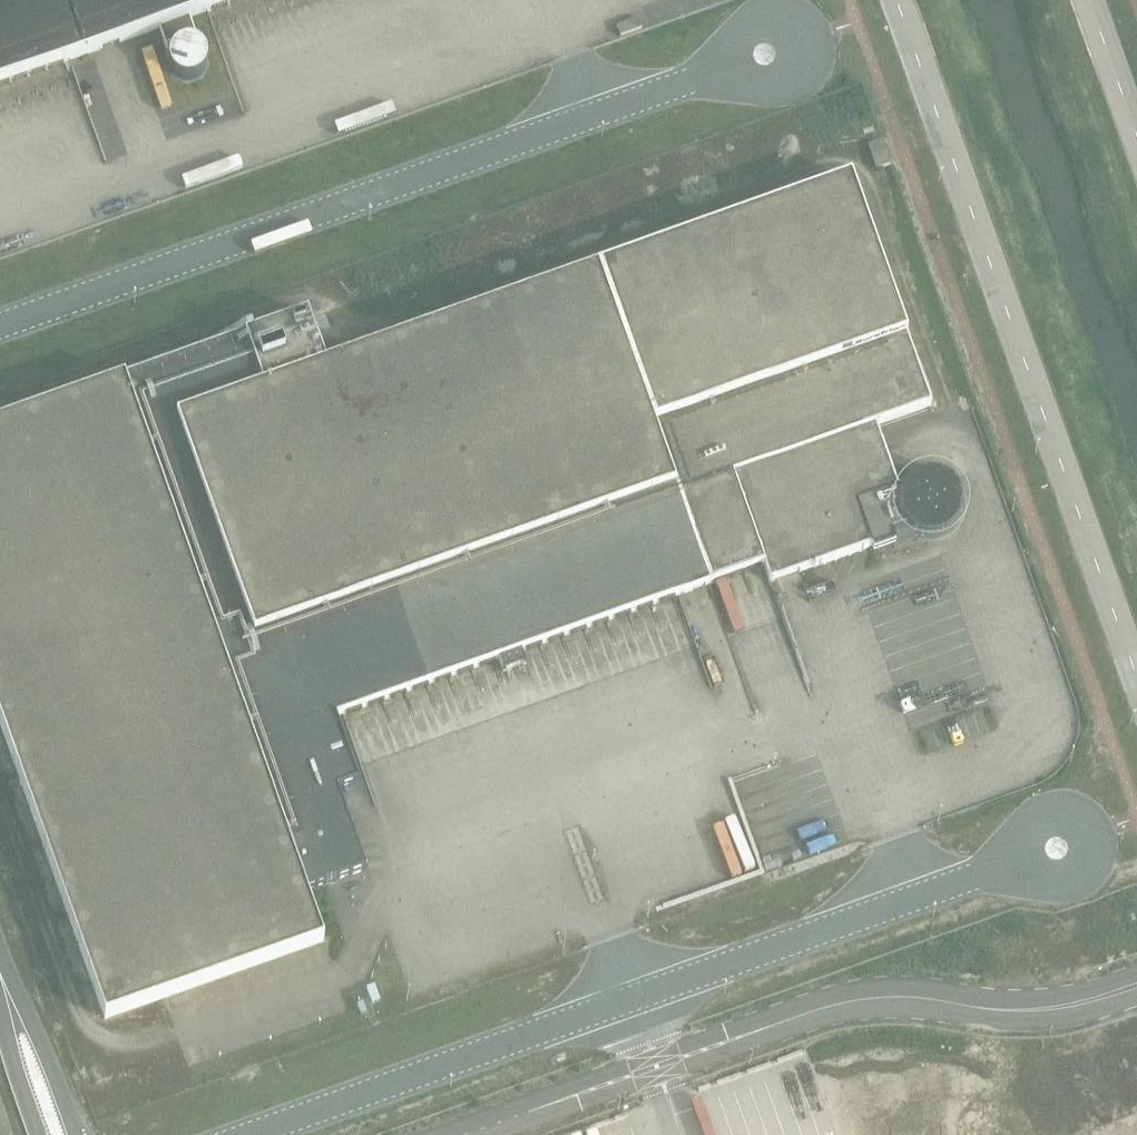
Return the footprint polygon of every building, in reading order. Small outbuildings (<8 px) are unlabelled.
[(169,59),(170,57),(170,55),(171,53),(172,51),(174,49),(175,48),(177,46),(179,45),(181,44),(183,44),(186,43),(188,43),(190,43),(192,44),(194,44),(196,45),(198,46),(200,48),(190,19),(243,0),(0,0),(0,86),(159,30),(169,59)] [(642,29),(639,19),(616,27),(620,37),(642,29)] [(871,168),(885,163),(876,139),(863,144),(871,168)] [(0,424),(0,724),(105,1019),(323,941),(306,891),(366,870),(338,790),(359,783),(335,718),(499,660),(503,672),(526,664),(522,652),(706,586),(764,566),(770,583),(872,547),(874,550),(896,543),(892,534),(908,528),(912,531),(914,532),(916,533),(919,534),(923,535),(926,536),(931,536),(936,536),(941,535),(945,532),(949,530),(953,526),(956,522),(959,518),(960,513),(961,509),(962,504),(961,500),(960,495),(959,491),(957,487),(954,484),(951,481),(947,478),(943,476),(938,474),(933,473),(927,473),(922,474),(917,475),(912,478),(908,482),(904,486),(901,490),(898,489),(876,426),(931,407),(850,179),(326,366),(307,315),(0,424)]
